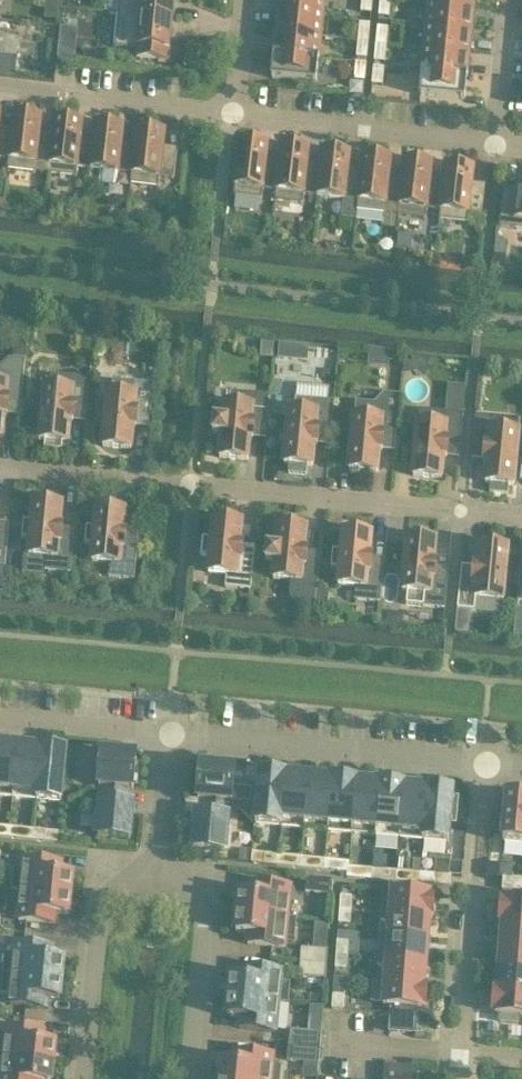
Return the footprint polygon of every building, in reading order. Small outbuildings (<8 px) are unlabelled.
[(118,15),(172,20),(174,0),(187,2),(187,0),(120,0),(118,15)] [(278,10),(323,15),(325,0),(279,0),(278,10)] [(361,18),(371,19),(373,0),(363,0),(361,18)] [(382,0),(381,0),(378,22),(388,23),(391,1),(382,0)] [(428,5),(474,9),(475,0),(429,0),(428,5)] [(428,5),(426,27),(472,32),(474,9),(428,5)] [(278,10),(275,33),(321,37),(323,15),(278,10)] [(172,20),(118,15),(115,49),(137,51),(137,58),(168,61),(172,20)] [(371,19),(361,18),(359,41),(369,42),(371,19)] [(378,22),(376,45),(386,46),(388,23),(378,22)] [(61,26),(60,58),(78,58),(79,26),(61,26)] [(472,32),(426,27),(424,50),(470,54),(472,32)] [(321,37),(275,33),(273,55),(319,60),(321,37)] [(359,41),(357,64),(367,65),(369,42),(359,41)] [(386,46),(376,45),(374,67),(384,68),(386,46)] [(424,50),(421,72),(467,77),(470,54),(424,50)] [(319,60),(273,55),(271,79),(317,83),(319,60)] [(367,65),(357,64),(355,81),(365,82),(367,65)] [(384,68),(374,67),(372,85),(382,86),(384,68)] [(467,77),(421,72),(419,96),(465,100),(467,77)] [(9,161),(7,170),(36,174),(36,173),(49,175),(48,175),(49,175),(54,135),(53,135),(41,134),(42,120),(14,117),(12,130),(13,130),(9,161)] [(55,122),(53,135),(54,135),(49,175),(77,179),(78,169),(91,171),(95,140),(94,140),(82,139),(83,125),(55,122)] [(96,127),(94,140),(95,140),(91,171),(119,174),(132,175),(136,145),(135,145),(123,143),(124,130),(96,127)] [(9,161),(13,130),(12,130),(0,129),(0,160),(9,161)] [(132,175),(131,185),(159,188),(160,179),(174,180),(178,150),(164,148),(165,135),(137,131),(135,145),(136,145),(132,175)] [(280,162),(267,160),(269,147),(240,143),(234,197),(262,200),(263,191),(276,192),(277,192),(280,162)] [(277,192),(276,192),(275,202),(303,205),(304,196),(317,197),(318,198),(321,167),(308,165),(310,152),(281,148),(280,162),(277,192)] [(322,153),(321,167),(318,198),(345,201),(345,200),(358,202),(359,202),(362,172),(349,170),(351,156),(322,153)] [(359,202),(358,202),(357,211),(385,214),(386,214),(398,216),(399,216),(403,176),(390,175),(392,161),(363,158),(362,172),(359,202)] [(404,163),(403,176),(399,216),(426,219),(428,210),(440,211),(441,211),(445,181),(444,181),(431,180),(433,166),(404,163)] [(441,211),(440,211),(439,221),(468,224),(469,215),(482,216),(486,186),(472,184),(474,171),(445,168),(444,181),(445,181),(441,211)] [(519,176),(518,190),(504,188),(499,227),(513,229),(513,230),(521,231),(521,177),(519,176)] [(504,269),(505,255),(494,254),(493,267),(504,269)] [(262,342),(261,356),(271,357),(273,343),(262,342)] [(2,438),(5,415),(8,415),(9,402),(21,403),(26,360),(27,345),(14,343),(13,359),(10,359),(0,374),(0,438),(2,438)] [(294,346),(280,345),(279,359),(293,360),(294,346)] [(404,370),(415,372),(416,359),(405,357),(404,370)] [(45,388),(40,441),(45,442),(44,450),(62,452),(63,444),(68,444),(70,421),(73,422),(75,407),(86,408),(86,409),(87,409),(90,379),(51,375),(50,388),(45,388)] [(108,394),(103,447),(131,450),(133,427),(136,428),(138,413),(149,414),(149,415),(150,415),(153,385),(114,381),(113,394),(108,394)] [(215,420),(213,435),(222,436),(220,458),(248,461),(250,438),(253,439),(254,424),(265,425),(265,426),(267,426),(270,396),(244,393),(243,407),(225,405),(223,421),(215,420)] [(354,417),(349,471),(377,473),(380,451),(383,451),(384,436),(395,437),(395,438),(396,438),(399,408),(400,395),(384,394),(374,404),(356,402),(354,417)] [(289,411),(284,465),(290,465),(289,474),(307,475),(307,467),(312,467),(315,445),(318,445),(319,430),(330,431),(330,432),(331,432),(333,415),(334,402),(296,398),(295,412),(289,411)] [(420,410),(413,477),(442,480),(444,457),(447,457),(448,443),(459,444),(459,445),(460,445),(463,414),(420,410)] [(345,416),(333,415),(331,432),(331,433),(343,434),(345,416)] [(476,416),(474,446),(475,446),(475,445),(486,446),(485,461),(488,461),(486,484),(491,484),(490,493),(508,495),(509,486),(514,486),(519,433),(492,431),(493,417),(476,416)] [(24,521),(22,539),(31,540),(29,556),(47,558),(46,572),(72,574),(74,544),(72,543),(72,544),(62,543),(63,529),(60,528),(62,506),(34,503),(32,522),(24,521)] [(87,527),(85,545),(94,546),(92,563),(110,564),(109,578),(135,580),(137,550),(135,549),(135,550),(125,549),(126,535),(123,534),(125,512),(97,509),(95,528),(87,527)] [(267,548),(266,563),(275,564),(273,580),(291,581),(290,596),(299,609),(315,610),(319,566),(306,565),(307,552),(304,552),(307,529),(301,528),(302,520),(284,518),(284,527),(278,526),(276,549),(267,548)] [(204,539),(202,556),(210,557),(209,574),(227,575),(226,588),(251,591),(254,561),(253,561),(242,560),(243,546),(240,546),(242,523),(214,520),(212,539),(204,539)] [(333,551),(331,569),(340,570),(338,586),(356,588),(355,601),(381,603),(384,573),(382,573),(382,574),(371,573),(372,558),(369,558),(371,535),(343,533),(342,552),(333,551)] [(6,568),(9,537),(7,537),(7,538),(0,537),(0,567),(6,568)] [(397,557),(396,575),(404,576),(403,592),(408,593),(406,606),(445,610),(448,579),(446,579),(446,580),(435,579),(437,564),(434,564),(436,541),(408,539),(406,558),(397,557)] [(461,580),(458,611),(475,612),(502,615),(503,602),(508,548),(480,546),(478,568),(475,568),(473,583),(462,581),(461,580)] [(13,799),(18,750),(0,748),(0,797),(13,799)] [(41,752),(18,750),(13,799),(37,801),(42,751),(41,751),(41,752)] [(42,751),(37,801),(62,804),(67,754),(42,751)] [(99,787),(103,788),(128,790),(134,791),(137,760),(120,758),(121,754),(105,753),(104,757),(102,757),(99,787)] [(204,801),(229,803),(233,804),(233,803),(251,804),(252,789),(234,787),(236,773),(233,773),(233,768),(217,767),(217,771),(201,770),(198,801),(204,801)] [(280,827),(285,778),(260,775),(256,825),(280,827)] [(286,778),(285,778),(280,827),(304,830),(309,781),(286,778)] [(332,783),(309,781),(304,830),(328,832),(333,782),(332,782),(332,783)] [(333,782),(328,832),(352,834),(357,784),(333,782)] [(358,784),(357,784),(352,834),(376,837),(381,787),(380,787),(357,785),(358,784)] [(404,789),(381,787),(376,837),(400,839),(404,789)] [(128,790),(103,788),(100,813),(96,813),(94,834),(98,834),(98,837),(129,840),(133,804),(127,803),(128,790)] [(404,789),(400,839),(424,841),(428,791),(427,791),(427,792),(405,790),(405,789),(404,789)] [(428,791),(424,841),(448,844),(451,812),(457,813),(458,799),(453,798),(453,794),(428,791)] [(507,799),(507,803),(504,803),(503,813),(506,813),(503,843),(521,845),(521,800),(507,799)] [(229,803),(204,801),(203,814),(197,814),(194,850),(225,852),(225,850),(230,850),(232,829),(227,829),(229,803)] [(499,835),(500,826),(491,826),(490,834),(499,835)] [(9,839),(10,828),(0,827),(0,838),(9,839)] [(34,831),(10,828),(9,839),(33,841),(34,831)] [(59,833),(34,831),(33,841),(58,844),(59,833)] [(251,851),(240,850),(239,862),(249,864),(251,851)] [(277,866),(278,856),(253,854),(252,864),(277,866)] [(278,856),(277,866),(300,869),(301,859),(278,856)] [(325,861),(301,859),(300,869),(324,871),(325,861)] [(11,890),(70,896),(72,876),(60,875),(61,865),(25,861),(24,871),(14,870),(12,890),(11,890)] [(349,864),(325,861),(324,871),(347,874),(348,874),(348,869),(349,869),(349,864)] [(348,874),(347,874),(347,879),(372,881),(373,870),(349,869),(348,869),(348,874)] [(397,872),(373,870),(372,881),(395,883),(397,872)] [(420,874),(397,872),(395,883),(419,884),(420,874)] [(420,874),(419,884),(451,887),(452,877),(420,874)] [(306,878),(305,893),(332,895),(333,881),(306,878)] [(503,878),(502,891),(521,892),(521,880),(503,878)] [(238,914),(297,920),(298,919),(287,918),(290,888),(254,885),(253,895),(240,894),(238,914)] [(70,896),(11,890),(11,891),(22,892),(19,922),(55,925),(56,915),(68,916),(70,896)] [(379,914),(430,917),(430,916),(432,917),(434,896),(431,896),(431,894),(392,891),(391,905),(379,907),(379,914)] [(340,911),(351,912),(352,898),(341,897),(340,911)] [(521,925),(521,901),(504,900),(504,902),(501,902),(500,922),(502,922),(502,923),(521,925)] [(351,912),(340,911),(339,925),(350,925),(351,912)] [(297,920),(238,914),(236,934),(249,935),(248,945),(283,949),(284,939),(295,940),(296,920),(297,920)] [(430,917),(379,914),(378,921),(392,924),(391,937),(428,940),(430,917)] [(314,923),(315,947),(330,947),(329,922),(314,923)] [(501,946),(521,948),(521,925),(502,923),(501,946)] [(428,940),(391,937),(390,951),(379,952),(378,959),(426,963),(428,940)] [(337,942),(336,956),(348,957),(349,943),(337,942)] [(2,974),(62,980),(64,960),(51,959),(52,949),(16,945),(15,955),(5,954),(3,974),(2,973),(2,974)] [(501,946),(499,969),(521,970),(521,948),(501,946)] [(300,963),(327,965),(328,950),(301,948),(300,963)] [(348,957),(336,956),(335,970),(347,970),(348,957)] [(426,963),(378,959),(378,966),(389,969),(388,982),(388,983),(424,986),(426,963)] [(327,965),(300,963),(299,977),(326,980),(327,965)] [(230,998),(289,1004),(289,1003),(288,1003),(290,984),(280,983),(281,972),(245,969),(244,979),(232,978),(230,998)] [(497,991),(521,993),(521,970),(499,969),(497,991)] [(62,980),(2,974),(2,975),(3,975),(1,994),(11,995),(10,1006),(46,1009),(47,999),(60,1000),(62,980)] [(388,983),(388,982),(376,982),(377,985),(375,1002),(386,1002),(386,1006),(391,1007),(389,1032),(415,1034),(417,1009),(423,1009),(423,1007),(425,1007),(427,987),(424,987),(424,986),(388,983)] [(497,991),(497,992),(494,992),(493,1012),(495,1013),(495,1015),(501,1015),(500,1023),(518,1024),(518,1016),(521,1017),(521,993),(497,991)] [(333,995),(332,1010),(343,1011),(344,996),(333,995)] [(289,1004),(230,998),(227,1018),(240,1019),(239,1029),(275,1033),(278,1004),(289,1005),(289,1004)] [(53,1064),(55,1044),(43,1043),(44,1033),(8,1029),(7,1039),(0,1039),(0,1059),(53,1064)] [(288,1046),(319,1049),(320,1033),(290,1031),(288,1046)] [(319,1049),(288,1046),(287,1061),(317,1064),(319,1049)] [(272,1056),(237,1053),(235,1063),(223,1062),(221,1078),(270,1078),(272,1056)] [(0,1059),(0,1060),(5,1060),(3,1078),(52,1078),(53,1064),(0,1059)] [(294,1067),(280,1067),(280,1078),(294,1078),(294,1067)] [(385,1078),(415,1078),(415,1070),(386,1068),(385,1078)]
